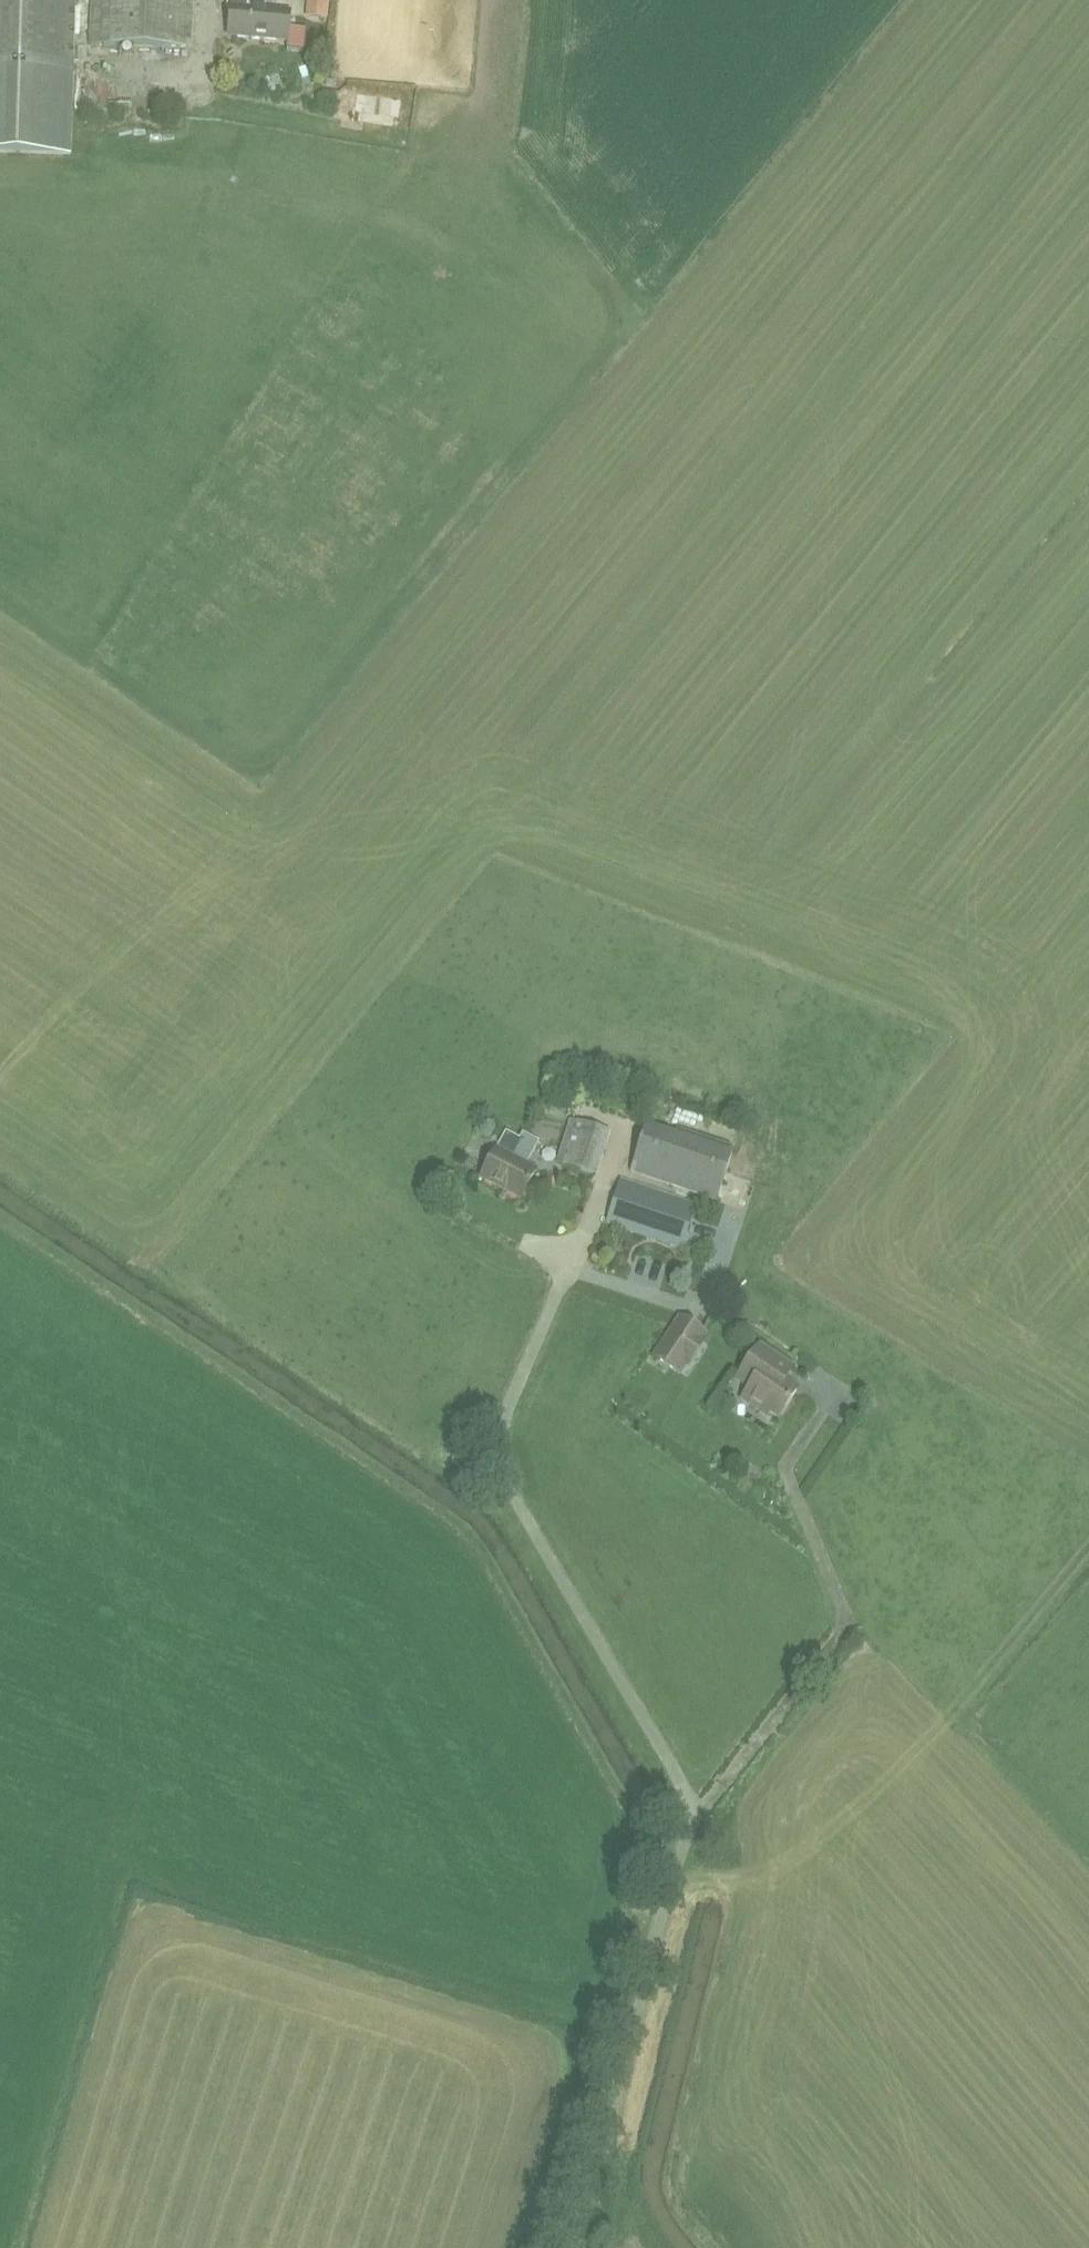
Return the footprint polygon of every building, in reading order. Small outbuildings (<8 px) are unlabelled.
[(265,0),(229,0),(227,35),(287,40),(290,12),(264,10),(265,0)] [(305,18),(327,20),(329,0),(306,0),(305,18)] [(595,1175),(608,1133),(570,1121),(557,1164),(595,1175)] [(716,1201),(732,1154),(646,1126),(631,1172),(716,1201)] [(482,1179),(521,1199),(535,1171),(525,1166),(539,1142),(524,1134),(510,1158),(495,1151),(482,1179)] [(681,1249),(697,1206),(621,1181),(607,1224),(681,1249)] [(679,1316),(651,1357),(681,1375),(707,1334),(679,1316)] [(771,1411),(780,1416),(797,1389),(784,1381),(792,1368),(758,1346),(737,1378),(751,1387),(743,1399),(769,1415),(771,1411)]
